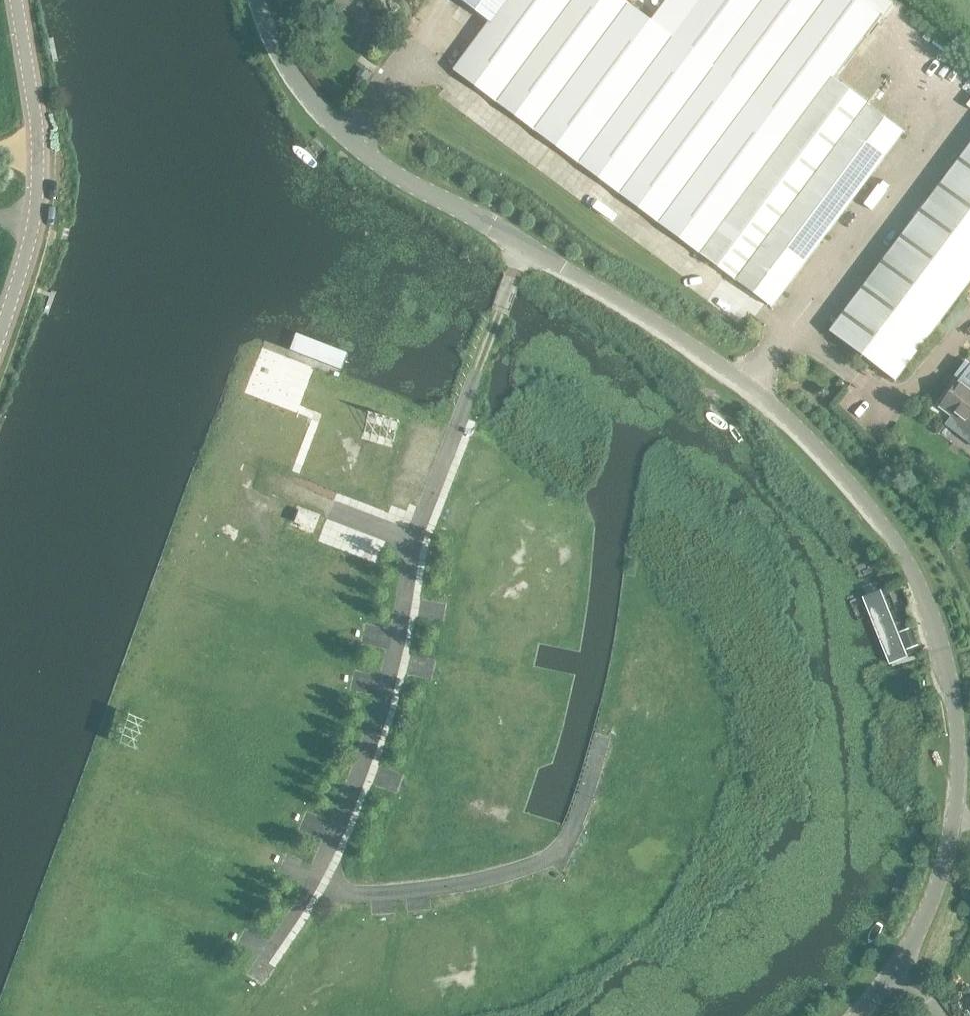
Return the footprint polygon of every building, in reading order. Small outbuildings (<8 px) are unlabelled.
[(455,69),(612,187),(628,199),(766,302),(772,307),(862,187),(905,129),(833,78),(880,15),(861,0),(666,0),(651,20),(628,3),(624,0),(463,0),(490,21),(455,69)] [(362,67),(355,76),(364,83),(371,74),(362,67)] [(831,332),(898,381),(969,285),(969,146),(955,167),(940,187),(831,332)] [(962,379),(942,405),(953,414),(969,428),(969,358),(968,356),(956,372),(963,377),(962,379)] [(371,500),(382,502),(391,465),(380,462),(371,500)] [(882,588),(865,595),(891,660),(892,659),(908,653),(882,588)] [(911,627),(900,631),(907,649),(918,645),(911,627)]
